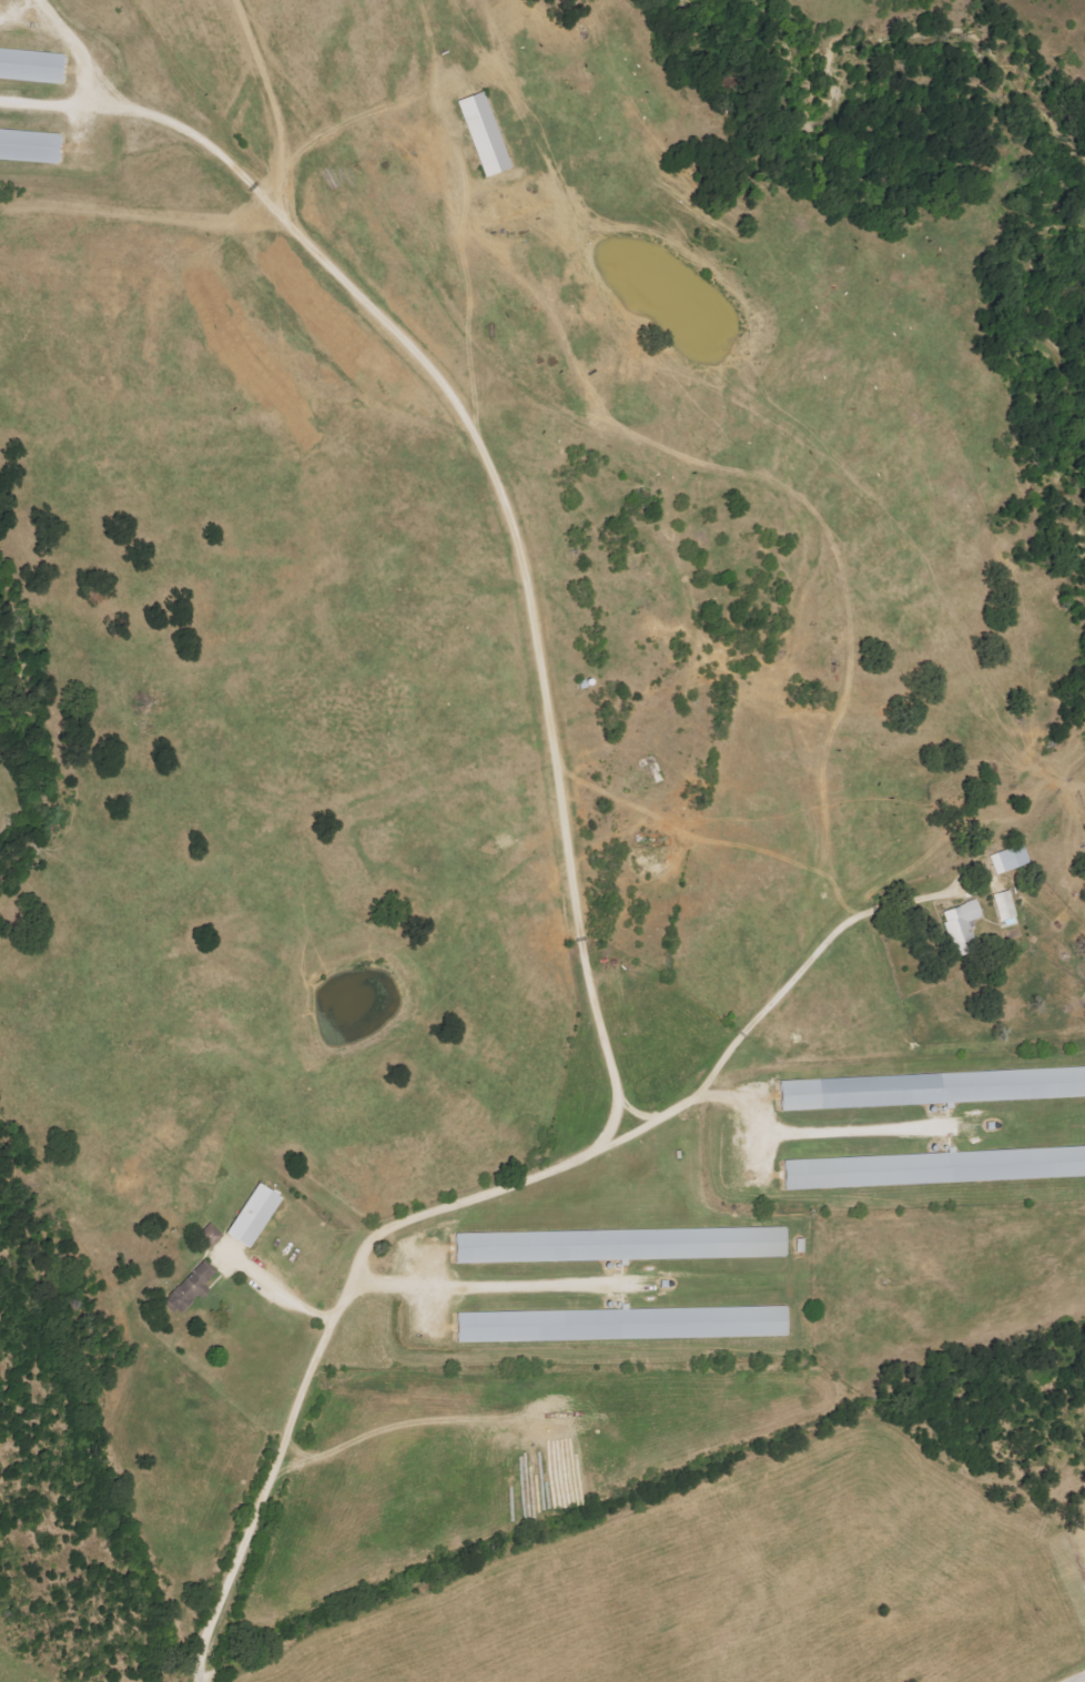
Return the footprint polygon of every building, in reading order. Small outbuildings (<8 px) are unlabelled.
[(0,46),(0,76),(61,81),(64,51),(0,46)] [(509,167),(483,89),(456,98),(483,176),(509,167)] [(60,129),(0,126),(0,156),(58,160),(60,129)] [(990,855),(996,873),(1029,864),(1024,845),(990,855)] [(999,920),(1014,916),(1008,893),(993,896),(999,920)] [(982,916),(976,900),(942,912),(958,956),(978,949),(967,921),(982,916)] [(781,1111),(855,1108),(855,1115),(888,1113),(888,1104),(1084,1097),(1084,1068),(780,1079),(781,1111)] [(785,1188),(1084,1177),(1084,1146),(948,1151),(948,1153),(784,1159),(785,1188)] [(278,1196),(254,1182),(224,1235),(249,1249),(278,1196)] [(786,1257),(785,1227),(455,1232),(455,1262),(786,1257)] [(218,1273),(203,1259),(164,1301),(179,1314),(218,1273)] [(457,1342),(787,1336),(787,1306),(628,1309),(456,1312),(457,1342)]
